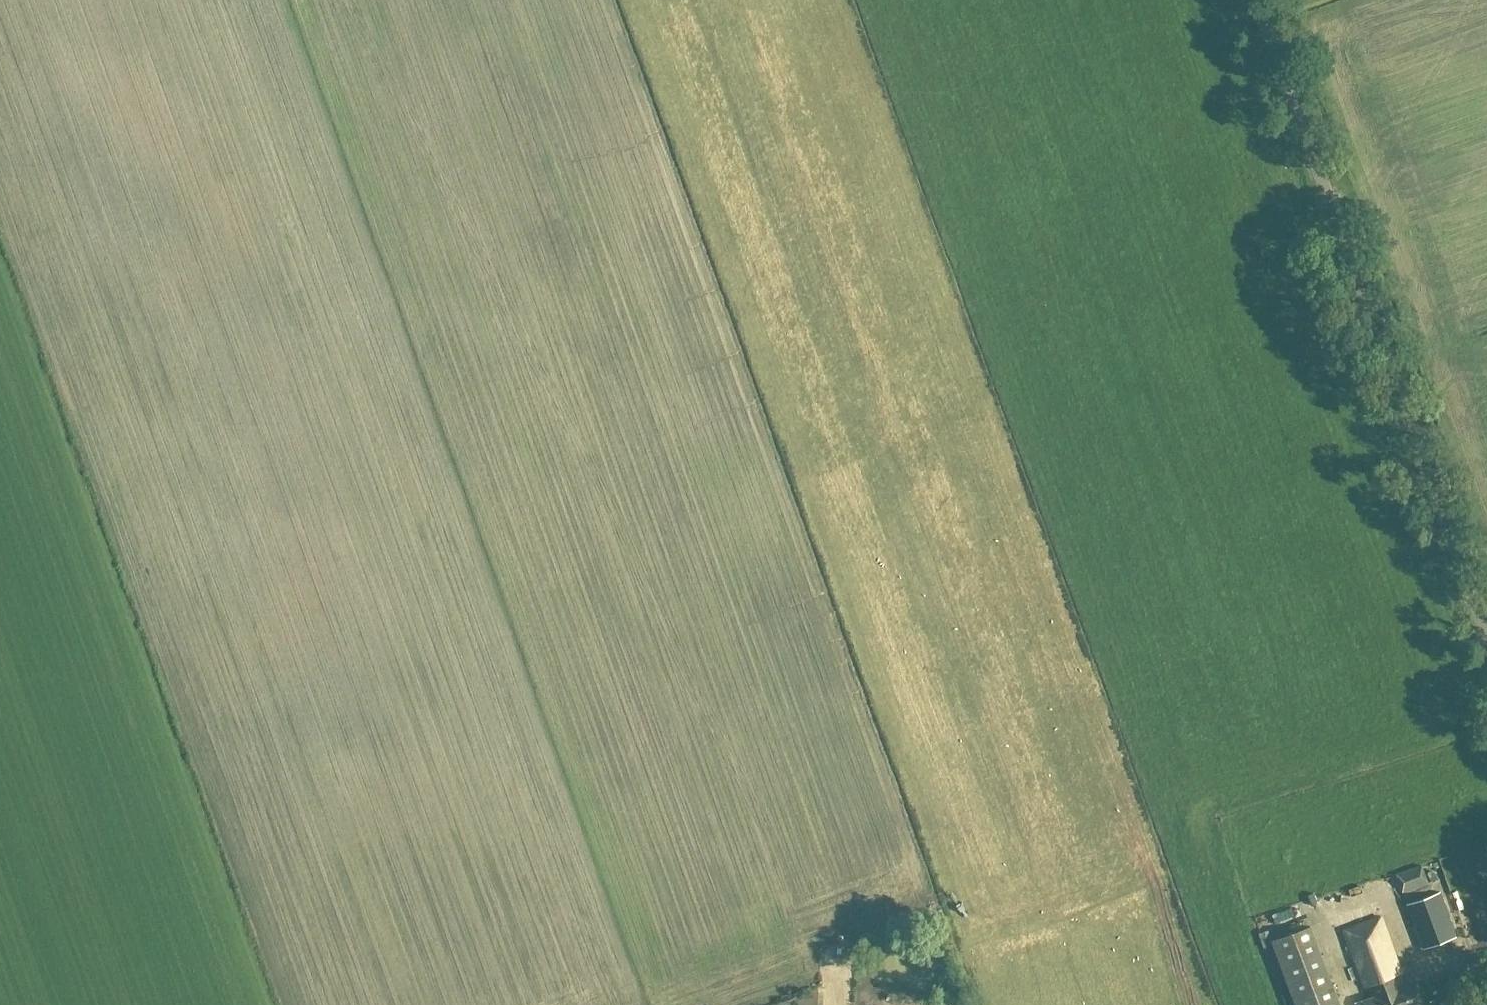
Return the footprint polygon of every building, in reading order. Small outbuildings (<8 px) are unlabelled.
[(1401,895),(1427,885),(1421,865),(1393,875),(1401,895)] [(1406,905),(1423,950),(1455,938),(1438,893),(1406,905)] [(1342,930),(1367,1000),(1360,1002),(1361,1004),(1420,1004),(1409,976),(1401,979),(1378,917),(1342,930)] [(1271,941),(1294,1004),(1337,1004),(1309,927),(1271,941)]
